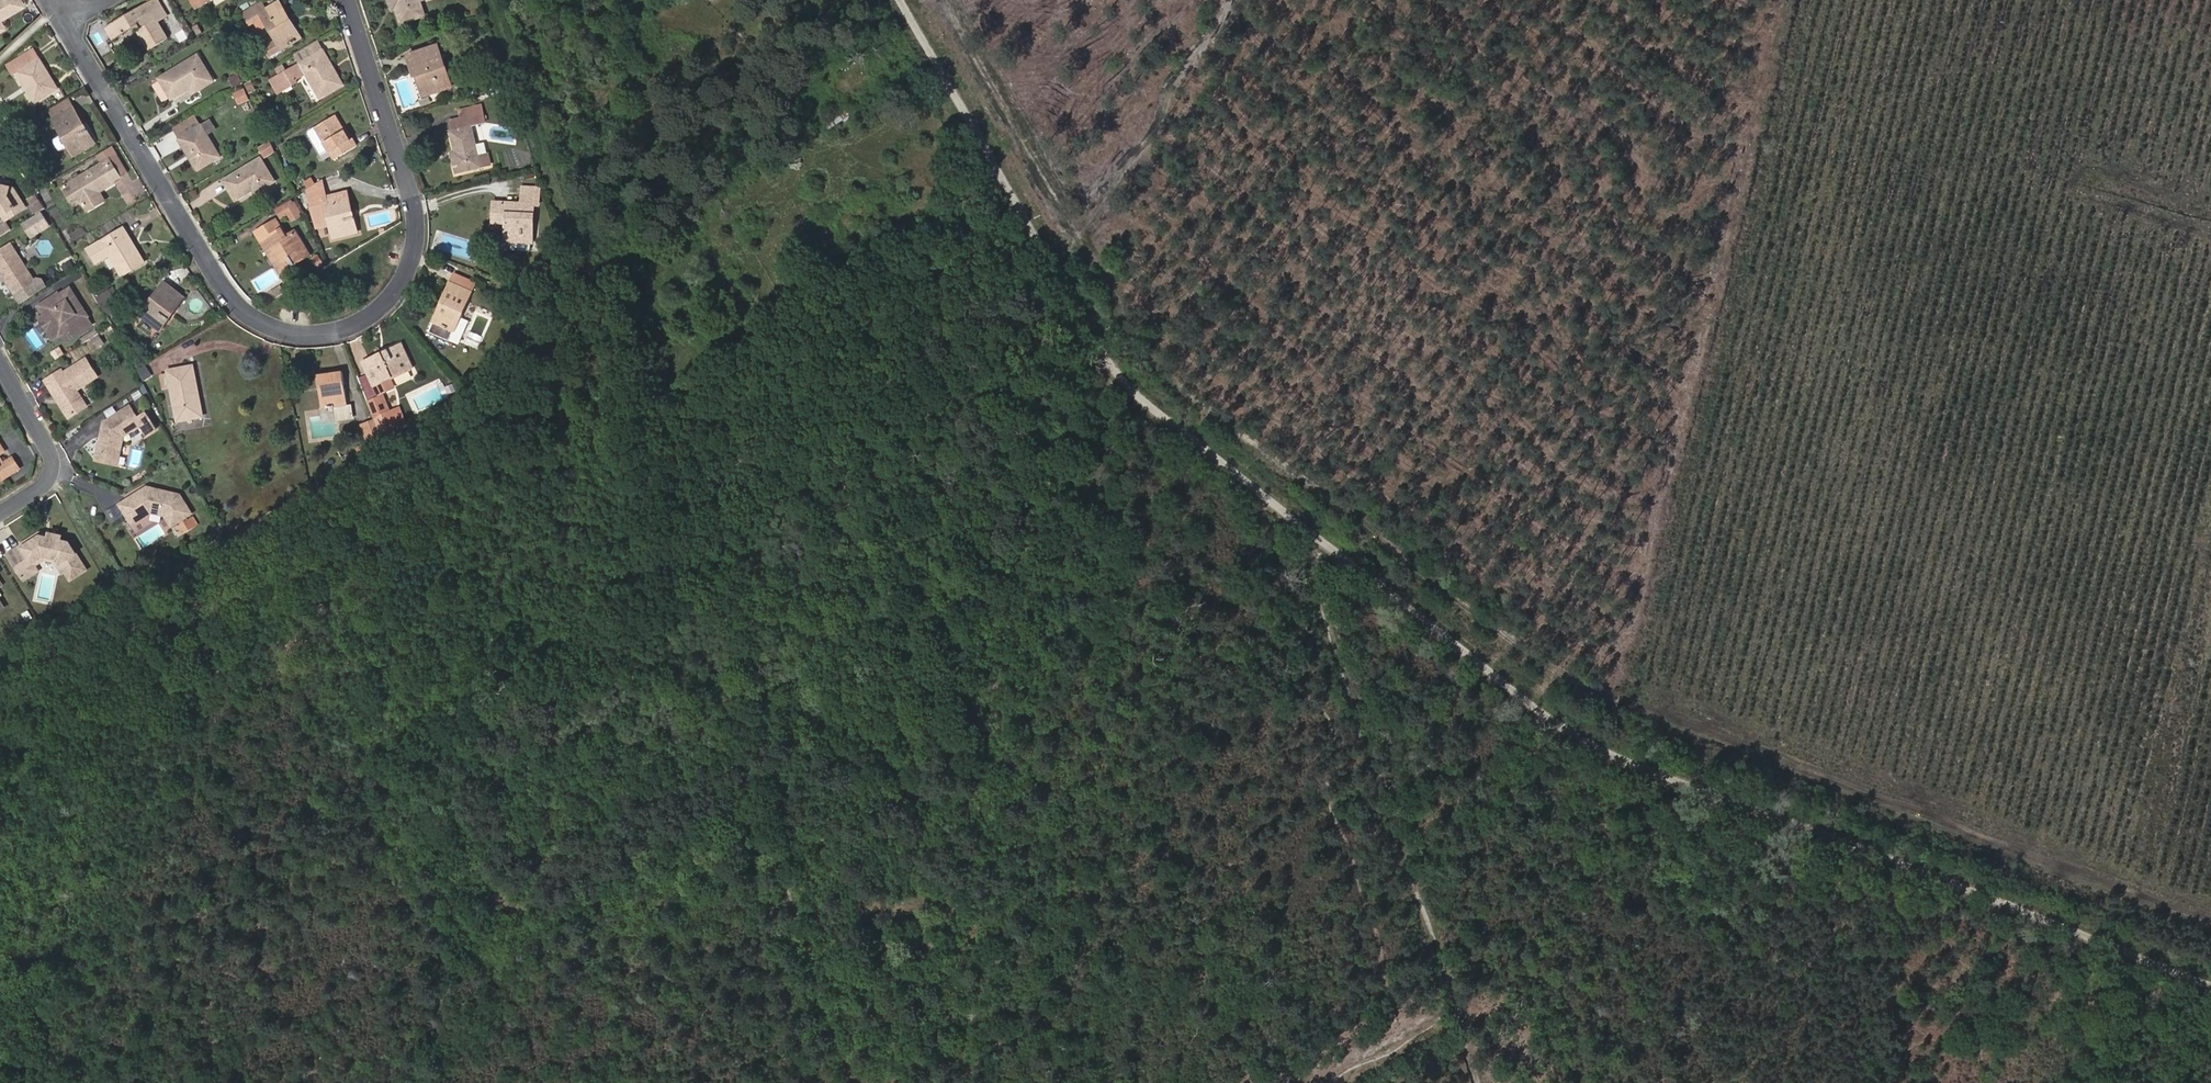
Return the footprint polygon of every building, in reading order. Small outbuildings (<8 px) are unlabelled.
[(23,5),(19,0),(0,0),(0,19),(23,5)] [(159,22),(169,16),(159,0),(151,0),(105,28),(113,40),(134,27),(148,50),(169,38),(159,22)] [(195,9),(209,0),(190,0),(195,9)] [(390,4),(395,2),(396,8),(401,23),(424,15),(419,0),(389,0),(390,4)] [(286,20),(288,18),(278,3),(267,9),(262,1),(261,1),(241,14),(246,22),(260,14),(275,39),(263,47),(269,57),(282,49),(280,47),(290,42),(291,44),(300,38),(292,24),(289,25),(286,20)] [(317,41),(295,54),(301,64),(323,52),(317,41)] [(424,96),(451,87),(437,45),(408,55),(415,76),(418,75),(424,96)] [(37,101),(57,89),(34,48),(8,65),(14,75),(19,72),(37,101)] [(321,97),(342,85),(323,52),(301,64),(273,81),(279,92),(296,82),(295,79),(306,73),(321,97)] [(197,83),(200,88),(213,81),(198,55),(160,78),(161,80),(153,84),(163,101),(171,97),(172,98),(189,88),(197,83)] [(189,88),(192,93),(200,88),(197,83),(189,88)] [(480,106),(459,110),(461,119),(482,114),(480,106)] [(79,126),(82,124),(73,108),(53,120),(74,155),(90,145),(79,126)] [(351,137),(348,137),(335,113),(314,126),(323,143),(333,159),(356,146),(351,137)] [(483,143),(474,145),(469,126),(484,123),(482,114),(461,119),(451,121),(453,132),(452,132),(456,150),(457,157),(453,158),(456,172),(488,165),(483,143)] [(174,127),(180,139),(201,127),(201,126),(194,115),(174,127)] [(12,129),(8,121),(0,125),(4,133),(12,129)] [(210,121),(201,126),(201,127),(206,135),(215,129),(210,121)] [(90,145),(94,143),(82,124),(79,126),(90,145)] [(323,143),(314,126),(307,129),(307,133),(315,147),(323,143)] [(219,157),(206,135),(201,127),(180,139),(199,169),(219,157)] [(270,140),(259,146),(265,156),(274,150),(270,140)] [(119,176),(126,172),(112,148),(99,155),(103,163),(109,160),(119,176)] [(263,188),(273,182),(260,159),(224,180),(236,199),(252,189),(253,189),(261,184),(263,188)] [(99,192),(113,183),(113,182),(120,177),(119,176),(109,160),(103,163),(71,182),(82,201),(87,210),(100,202),(96,194),(99,192)] [(307,188),(315,183),(311,176),(303,181),(307,188)] [(349,219),(352,218),(345,193),(325,197),(321,179),(315,183),(307,188),(306,188),(313,216),(327,213),(328,218),(333,236),(352,231),(349,219)] [(63,187),(74,206),(82,201),(71,182),(63,187)] [(253,189),(255,193),(263,188),(261,184),(253,189)] [(26,209),(14,189),(0,186),(0,211),(6,221),(26,209)] [(512,241),(531,241),(532,204),(539,204),(539,194),(523,194),(523,202),(494,201),(493,222),(506,222),(512,223),(512,241)] [(35,210),(42,206),(35,196),(28,200),(35,210)] [(292,210),(298,206),(295,201),(289,205),(292,210)] [(49,225),(41,212),(23,224),(32,236),(49,225)] [(313,216),(314,222),(328,218),(327,213),(313,216)] [(293,264),(308,255),(294,232),(286,237),(276,221),(256,233),(266,249),(271,246),(281,262),(289,257),(293,264)] [(12,231),(8,224),(0,229),(0,234),(2,232),(5,236),(12,231)] [(121,275),(142,262),(122,229),(87,249),(95,263),(109,254),(121,275)] [(531,241),(512,241),(512,247),(514,249),(528,249),(531,247),(531,241)] [(34,283),(10,245),(0,252),(0,273),(14,295),(34,283)] [(266,249),(280,272),(293,264),(289,257),(281,262),(271,246),(266,249)] [(474,282),(455,273),(450,283),(470,291),(474,282)] [(41,292),(34,283),(14,295),(21,305),(41,292)] [(430,331),(450,340),(470,291),(450,283),(430,331)] [(172,308),(175,310),(184,298),(164,284),(140,315),(157,328),(163,319),(167,321),(170,317),(167,315),(172,308)] [(73,337),(93,325),(70,286),(42,305),(47,313),(56,326),(49,329),(55,340),(69,332),(73,337)] [(112,288),(102,294),(107,303),(117,296),(112,288)] [(111,311),(122,305),(117,296),(107,303),(111,311)] [(49,329),(56,326),(47,313),(40,317),(49,329)] [(157,328),(160,330),(167,321),(163,319),(157,328)] [(403,350),(400,345),(381,354),(383,358),(403,350)] [(363,362),(373,384),(387,377),(411,366),(403,350),(383,358),(381,354),(363,362)] [(86,408),(75,392),(96,378),(84,361),(62,375),(60,372),(43,381),(53,397),(56,396),(60,402),(58,403),(68,420),(86,408)] [(177,421),(202,417),(193,366),(168,370),(177,421)] [(323,390),(325,408),(334,406),(338,406),(337,403),(346,402),(342,371),(317,374),(318,384),(326,383),(327,390),(323,390)] [(387,377),(373,384),(378,394),(392,387),(387,377)] [(375,416),(388,411),(382,395),(367,401),(374,417),(375,416)] [(352,419),(353,419),(351,404),(347,405),(346,402),(337,403),(338,406),(334,406),(336,420),(336,421),(352,419)] [(400,407),(392,410),(398,428),(399,429),(407,424),(400,407)] [(93,462),(114,467),(121,438),(138,427),(145,437),(154,431),(143,415),(135,421),(127,408),(101,425),(100,431),(101,432),(100,438),(98,439),(93,462)] [(382,434),(398,428),(392,410),(388,411),(375,416),(382,434)] [(374,419),(362,423),(365,433),(378,428),(374,419)] [(378,428),(365,433),(369,444),(381,438),(382,438),(378,428)] [(369,444),(371,447),(383,440),(382,438),(381,438),(369,444)] [(19,468),(12,458),(0,465),(0,480),(19,468)] [(170,526),(191,514),(179,495),(150,489),(144,492),(143,490),(119,505),(127,518),(136,512),(140,519),(151,513),(164,516),(170,526)] [(127,518),(131,525),(140,519),(136,512),(127,518)] [(184,533),(193,527),(188,520),(180,525),(184,533)] [(21,545),(22,547),(39,536),(48,538),(49,533),(39,532),(20,544),(21,545)] [(21,545),(7,553),(17,571),(31,562),(42,555),(56,558),(69,579),(85,570),(68,542),(59,541),(60,536),(49,533),(48,538),(39,536),(22,547),(21,545)] [(31,562),(17,571),(22,579),(37,570),(31,562)]
